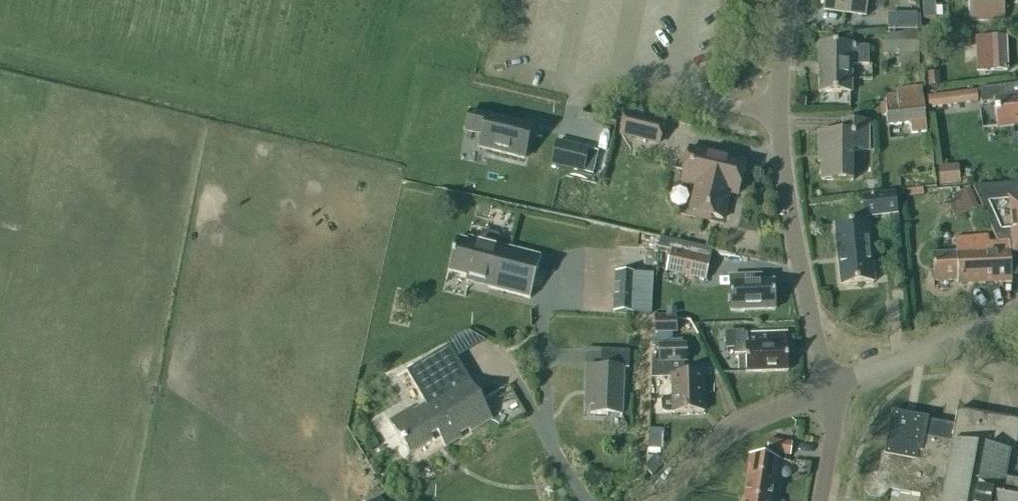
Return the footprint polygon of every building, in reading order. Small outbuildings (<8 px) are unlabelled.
[(824,10),(864,15),(866,0),(825,0),(824,10)] [(924,19),(936,19),(936,8),(935,0),(923,0),(924,19)] [(1004,21),(1004,0),(969,0),(969,21),(1004,21)] [(887,16),(887,32),(903,31),(916,31),(916,16),(887,16)] [(883,35),(883,56),(900,56),(900,67),(919,67),(919,31),(916,31),(903,31),(903,34),(883,35)] [(1006,71),(1005,37),(976,38),(976,71),(1006,71)] [(868,66),(868,48),(852,48),(852,45),(819,45),(819,93),(852,93),(852,66),(868,66)] [(939,76),(927,76),(928,90),(940,89),(939,76)] [(1007,100),(1005,86),(979,90),(981,104),(993,103),(997,128),(1017,125),(1017,98),(1007,100)] [(898,89),(898,95),(885,97),(887,127),(909,124),(911,134),(926,132),(925,122),(921,94),(920,87),(898,89)] [(976,92),(928,98),(929,109),(978,103),(976,92)] [(469,113),(465,132),(482,137),(479,149),(524,159),(531,128),(469,113)] [(663,125),(625,116),(620,135),(659,144),(663,125)] [(868,151),(868,122),(843,122),(843,135),(819,134),(819,154),(822,154),(822,181),(852,181),(852,151),(868,151)] [(557,143),(551,166),(583,173),(588,150),(557,143)] [(737,195),(745,163),(688,150),(681,182),(697,185),(689,216),(706,220),(710,218),(722,220),(728,193),(737,195)] [(938,173),(939,187),(959,185),(958,171),(938,173)] [(973,189),(997,244),(1007,244),(1008,253),(1010,253),(1011,274),(1017,274),(1017,185),(973,189)] [(978,210),(970,191),(947,201),(955,220),(978,210)] [(895,194),(864,198),(866,217),(896,215),(895,194)] [(841,287),(874,283),(867,224),(835,227),(841,287)] [(1007,244),(997,244),(987,245),(987,237),(955,239),(956,254),(932,255),(934,281),(957,280),(957,285),(1012,282),(1011,274),(1010,253),(1008,253),(1007,244)] [(496,246),(495,246),(467,238),(466,242),(456,240),(448,273),(489,284),(488,288),(530,299),(541,257),(496,246)] [(661,238),(659,248),(671,251),(666,273),(705,281),(712,250),(661,238)] [(615,273),(613,313),(634,314),(636,274),(615,273)] [(761,283),(761,277),(729,278),(730,312),(775,310),(774,282),(761,283)] [(667,319),(667,315),(659,315),(654,315),(655,346),(658,346),(659,363),(651,363),(652,379),(672,378),(673,398),(665,399),(663,401),(663,411),(665,414),(673,413),(673,414),(703,413),(702,374),(684,375),(683,363),(686,363),(685,345),(670,346),(670,334),(677,334),(676,318),(667,319)] [(648,332),(634,332),(634,340),(648,341),(648,332)] [(743,332),(725,333),(726,350),(734,350),(734,355),(746,354),(747,373),(788,372),(786,333),(743,335),(743,332)] [(411,408),(388,422),(409,457),(439,439),(445,448),(461,438),(457,432),(467,427),(470,432),(492,419),(465,374),(456,380),(447,365),(456,359),(449,347),(406,372),(425,404),(413,412),(411,408)] [(592,382),(591,414),(607,415),(608,412),(620,413),(620,416),(622,416),(624,361),(587,359),(586,383),(587,383),(587,382),(592,382)] [(1016,453),(1017,440),(1017,422),(957,411),(951,444),(924,439),(928,419),(891,413),(883,456),(881,456),(878,477),(873,477),(869,478),(866,482),(864,486),(864,491),(866,495),(869,499),(874,500),(878,500),(883,498),(886,495),(888,491),(929,499),(929,500),(1017,500),(1017,453),(1016,453)] [(649,428),(648,449),(664,449),(664,429),(649,428)] [(747,474),(743,500),(747,500),(772,500),(776,478),(778,461),(785,462),(786,455),(790,456),(791,444),(768,440),(765,458),(749,456),(747,474)] [(648,464),(647,472),(652,476),(663,465),(654,456),(653,458),(648,462),(648,464)]
